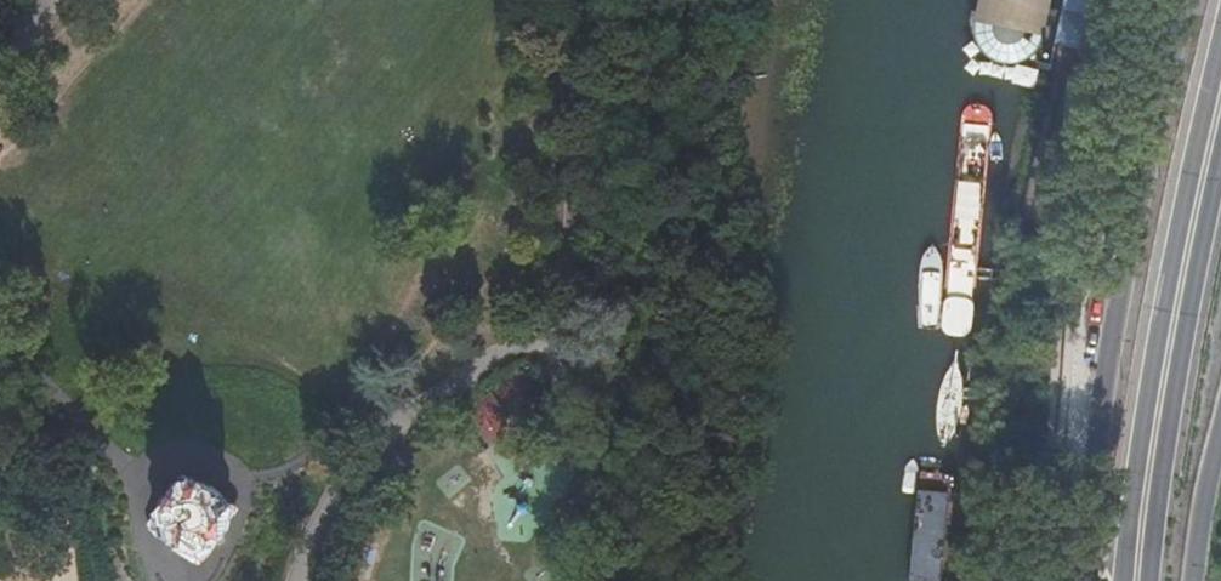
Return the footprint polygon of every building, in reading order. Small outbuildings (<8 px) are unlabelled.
[(975,21),(974,35),(978,47),(987,57),(998,63),(1013,64),(1024,61),(1034,54),(1041,44),(1043,35),(1050,0),(979,0),(975,21)] [(1036,65),(1041,44),(1034,54),(1024,61),(1013,64),(998,63),(987,57),(978,47),(974,35),(968,65),(1034,79),(1036,65)] [(969,107),(963,113),(945,329),(952,334),(964,336),(971,333),(975,327),(994,114),(991,108),(982,104),(973,103),(969,107)] [(962,371),(955,351),(945,372),(940,392),(941,412),(944,430),(946,437),(955,437),(957,430),(962,410),(965,392),(962,371)] [(927,487),(917,580),(947,580),(957,489),(953,480),(946,474),(936,477),(929,483),(927,487)] [(196,492),(192,492),(187,492),(183,493),(179,495),(176,497),(172,500),(169,503),(167,506),(165,510),(164,515),(164,519),(164,523),(165,527),(166,531),(168,535),(171,538),(174,541),(178,544),(182,546),(186,547),(190,548),(194,548),(198,547),(203,546),(206,544),(210,541),(213,538),(216,535),(218,531),(219,527),(220,523),(220,518),(219,514),(218,510),(217,506),(214,503),(211,499),(208,497),(204,494),(200,493),(196,492)]
